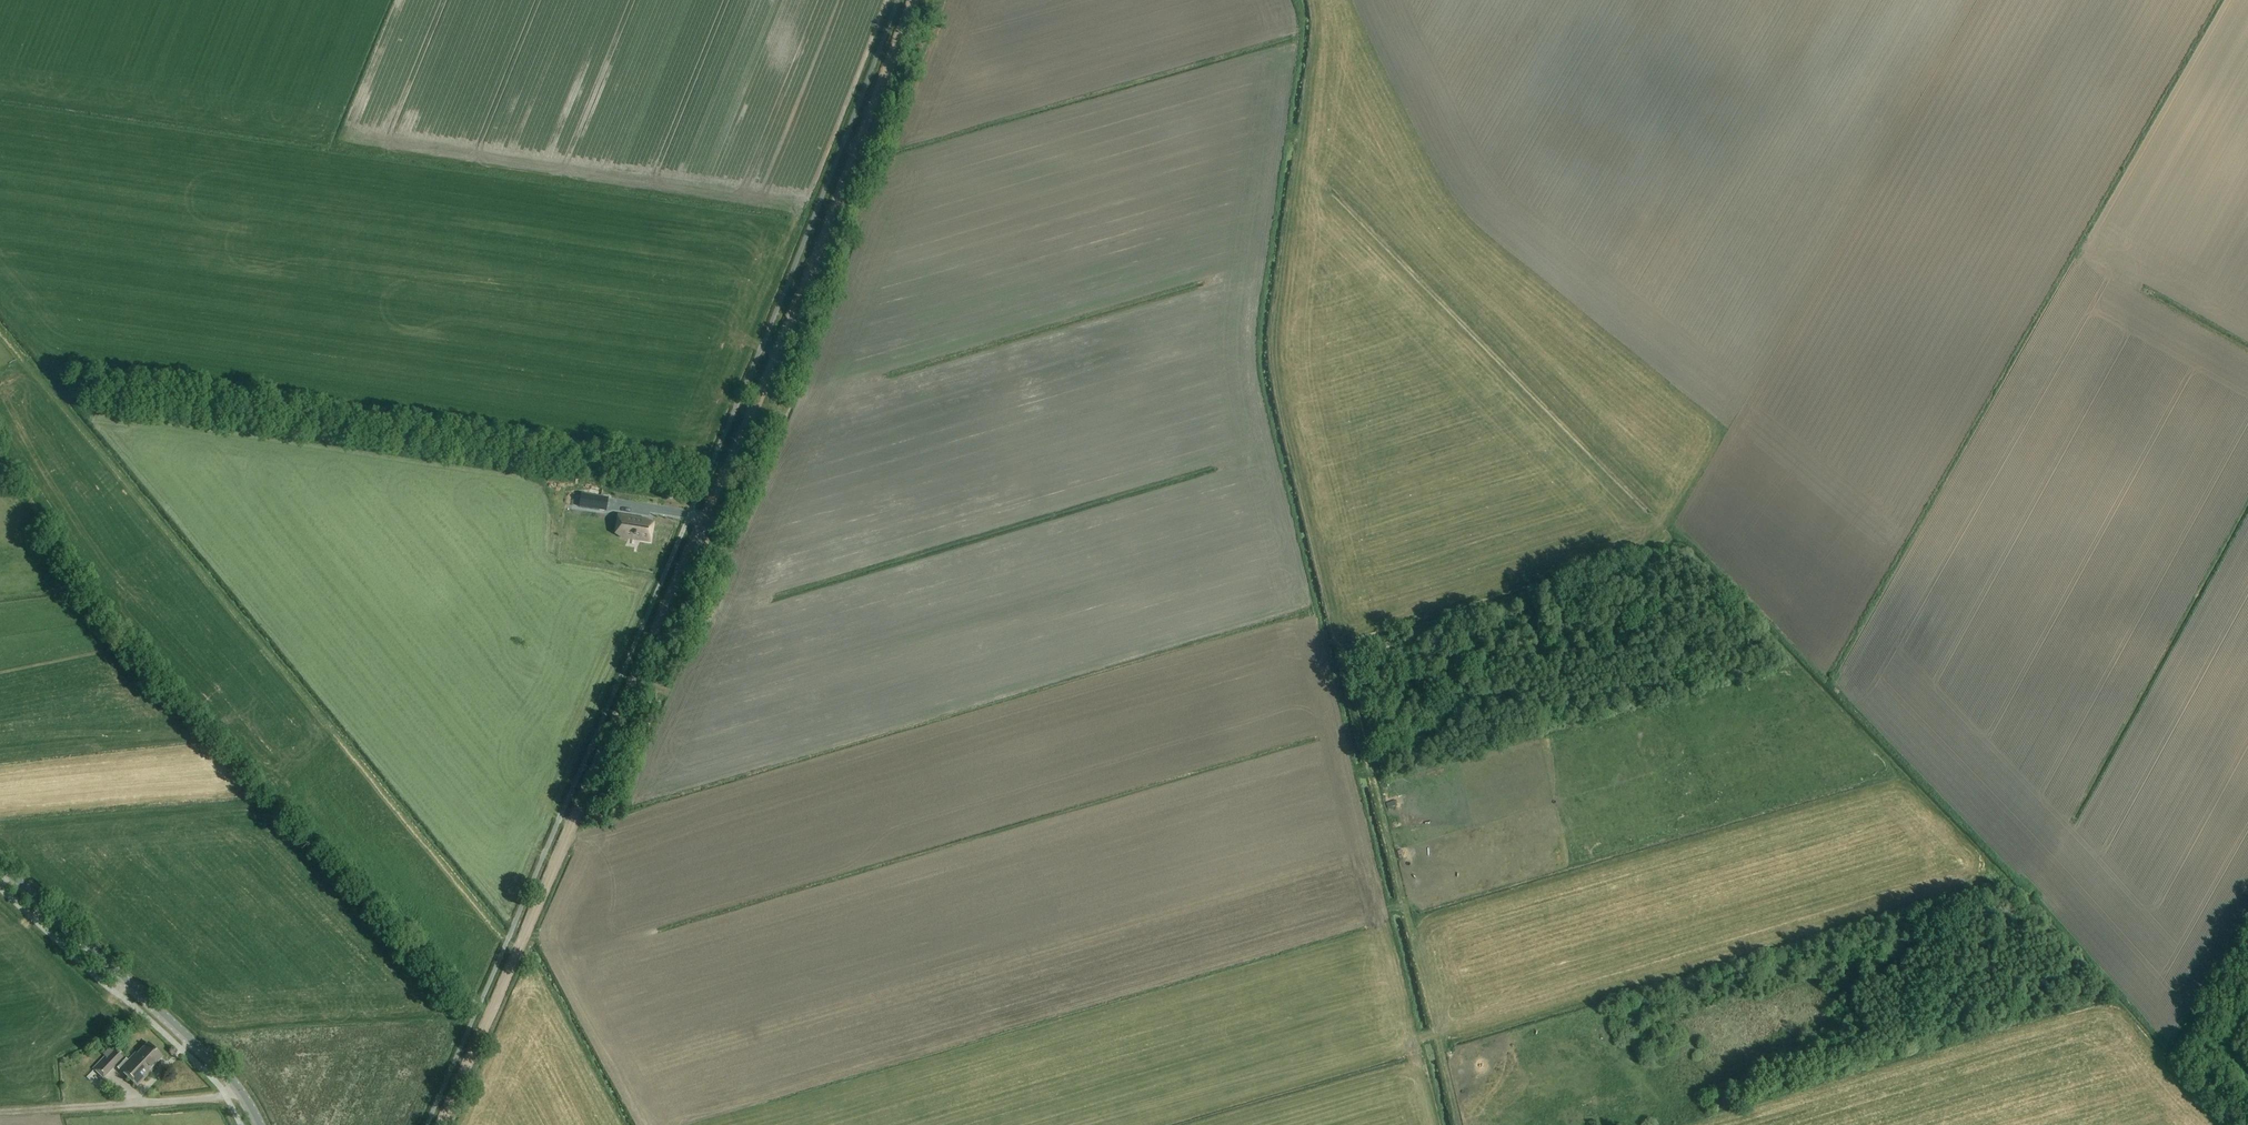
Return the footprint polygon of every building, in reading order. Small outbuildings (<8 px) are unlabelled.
[(607,505),(608,498),(584,495),(582,508),(593,510),(606,512),(607,505)] [(619,514),(617,523),(625,524),(623,533),(650,538),(653,521),(643,520),(644,517),(619,514)] [(392,909),(388,913),(393,919),(398,915),(392,909)] [(92,1067),(101,1077),(114,1065),(134,1087),(154,1067),(153,1066),(162,1057),(147,1043),(136,1053),(135,1052),(127,1060),(116,1048),(105,1058),(103,1056),(92,1067)]
